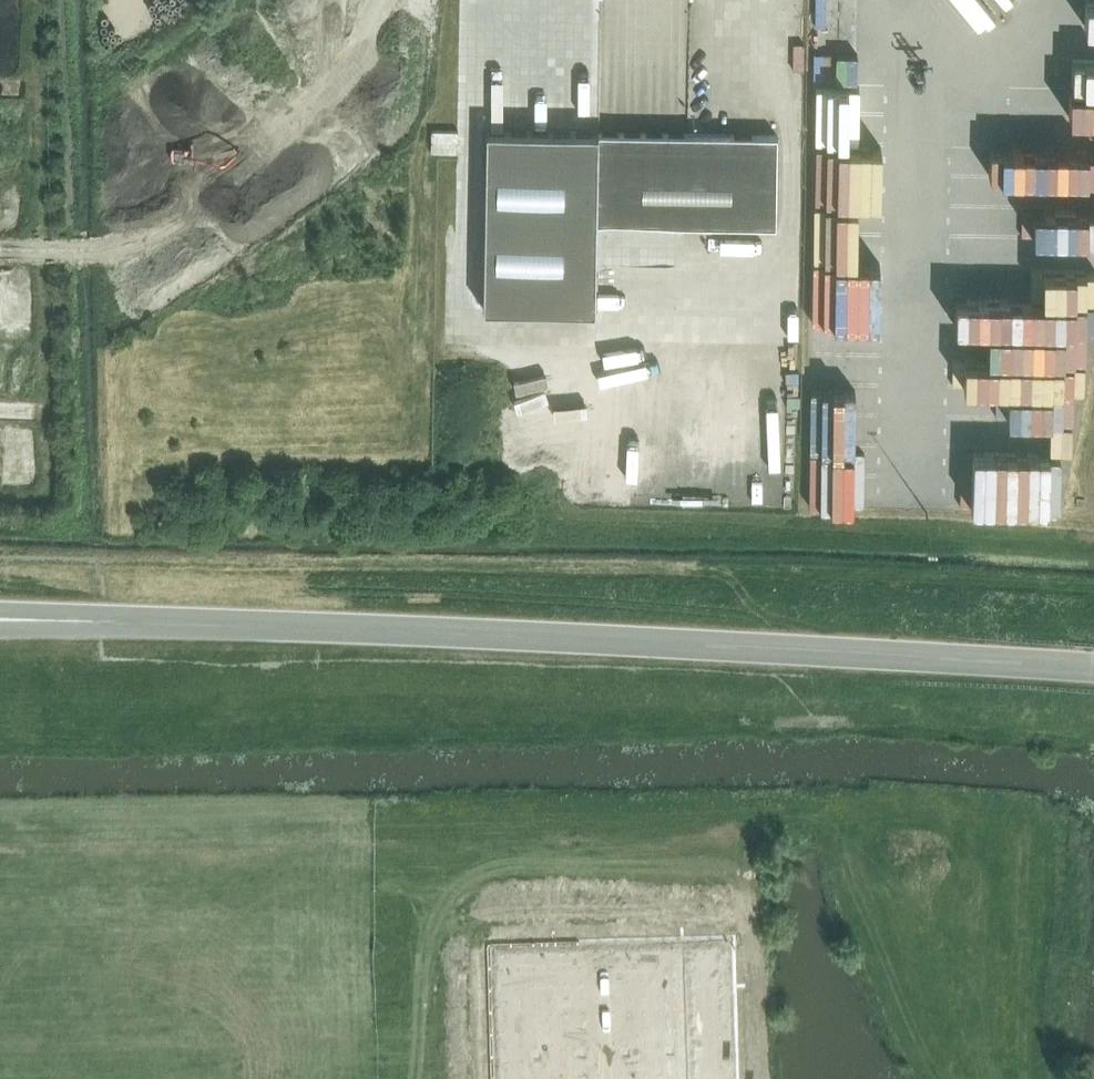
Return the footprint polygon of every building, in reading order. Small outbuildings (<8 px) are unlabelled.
[(999,9),(992,0),(957,0),(979,26),(999,9)] [(837,196),(883,196),(883,133),(862,133),(862,72),(857,72),(857,49),(820,49),(820,69),(827,69),(827,134),(837,134),(837,196)] [(1034,199),(1093,200),(1093,105),(1061,105),(1061,135),(1016,134),(1015,169),(1035,169),(1034,199)] [(485,130),(483,309),(594,311),(596,223),(775,226),(777,135),(687,134),(598,132),(597,132),(485,130)] [(839,265),(840,197),(817,196),(815,284),(840,284),(840,265),(839,265)] [(1086,254),(1086,226),(960,223),(959,258),(1023,260),(1023,262),(1059,263),(1059,254),(1086,254)] [(811,470),(810,496),(871,499),(873,466),(877,466),(879,437),(855,436),(856,407),(876,408),(878,376),(845,374),(846,348),(835,347),(836,330),(840,330),(841,318),(815,316),(809,438),(817,438),(816,470),(811,470)] [(1032,351),(1032,371),(1087,371),(1087,317),(990,316),(990,325),(978,324),(978,351),(1032,351)] [(997,497),(1062,498),(1063,441),(1075,441),(1075,410),(1065,410),(1065,376),(978,375),(977,407),(1011,407),(1011,421),(1022,421),(1021,437),(964,437),(964,471),(998,472),(997,497)] [(474,912),(478,1078),(726,1078),(721,905),(474,912)]
